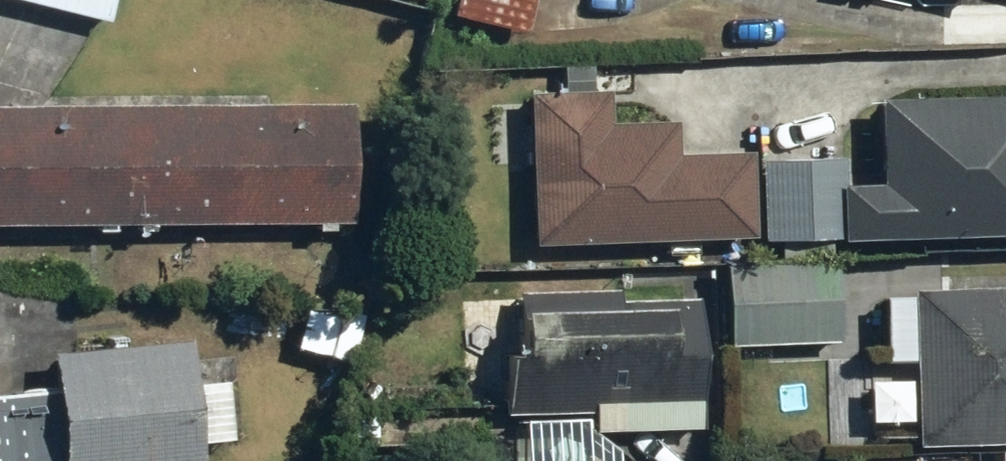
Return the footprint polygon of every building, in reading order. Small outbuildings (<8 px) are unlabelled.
[(104,24),(109,0),(9,0),(104,24)] [(522,35),(531,0),(452,0),(448,18),(522,35)] [(524,94),(528,246),(748,240),(746,155),(674,157),(673,123),(605,124),(604,92),(524,94)] [(753,161),(752,235),(752,241),(1005,244),(1005,102),(874,100),(872,184),(835,184),(835,162),(753,161)] [(342,227),(345,107),(0,109),(0,227),(342,227)] [(709,267),(711,348),(834,344),(832,263),(709,267)] [(497,386),(496,433),(698,435),(700,303),(614,302),(614,287),(533,286),(533,310),(462,310),(461,385),(497,386)] [(910,448),(1005,446),(1005,290),(906,292),(906,300),(877,300),(879,362),(908,362),(910,448)] [(291,350),(347,363),(360,312),(303,298),(291,350)] [(191,343),(40,357),(43,392),(0,395),(0,460),(202,460),(191,343)]
